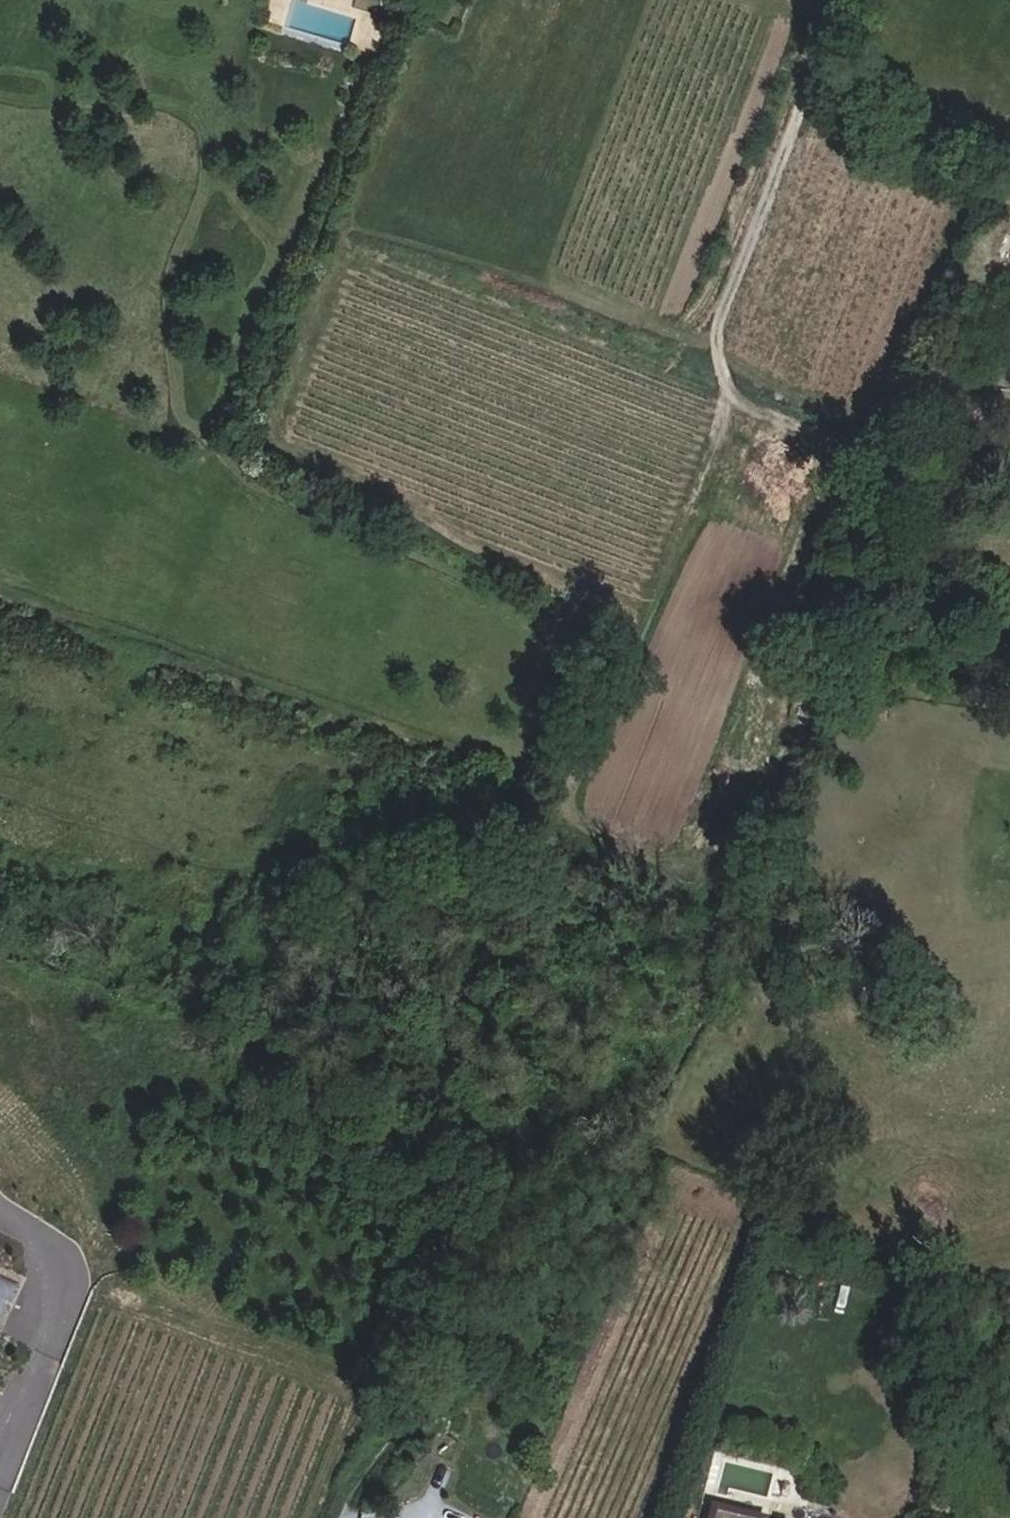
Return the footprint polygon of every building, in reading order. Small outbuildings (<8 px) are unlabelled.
[(417,0),(416,0),(398,0),(396,6),(413,13),(417,0)] [(883,719),(884,711),(869,710),(868,718),(883,719)] [(709,1502),(705,1517),(760,1517),(761,1514),(709,1502)]
